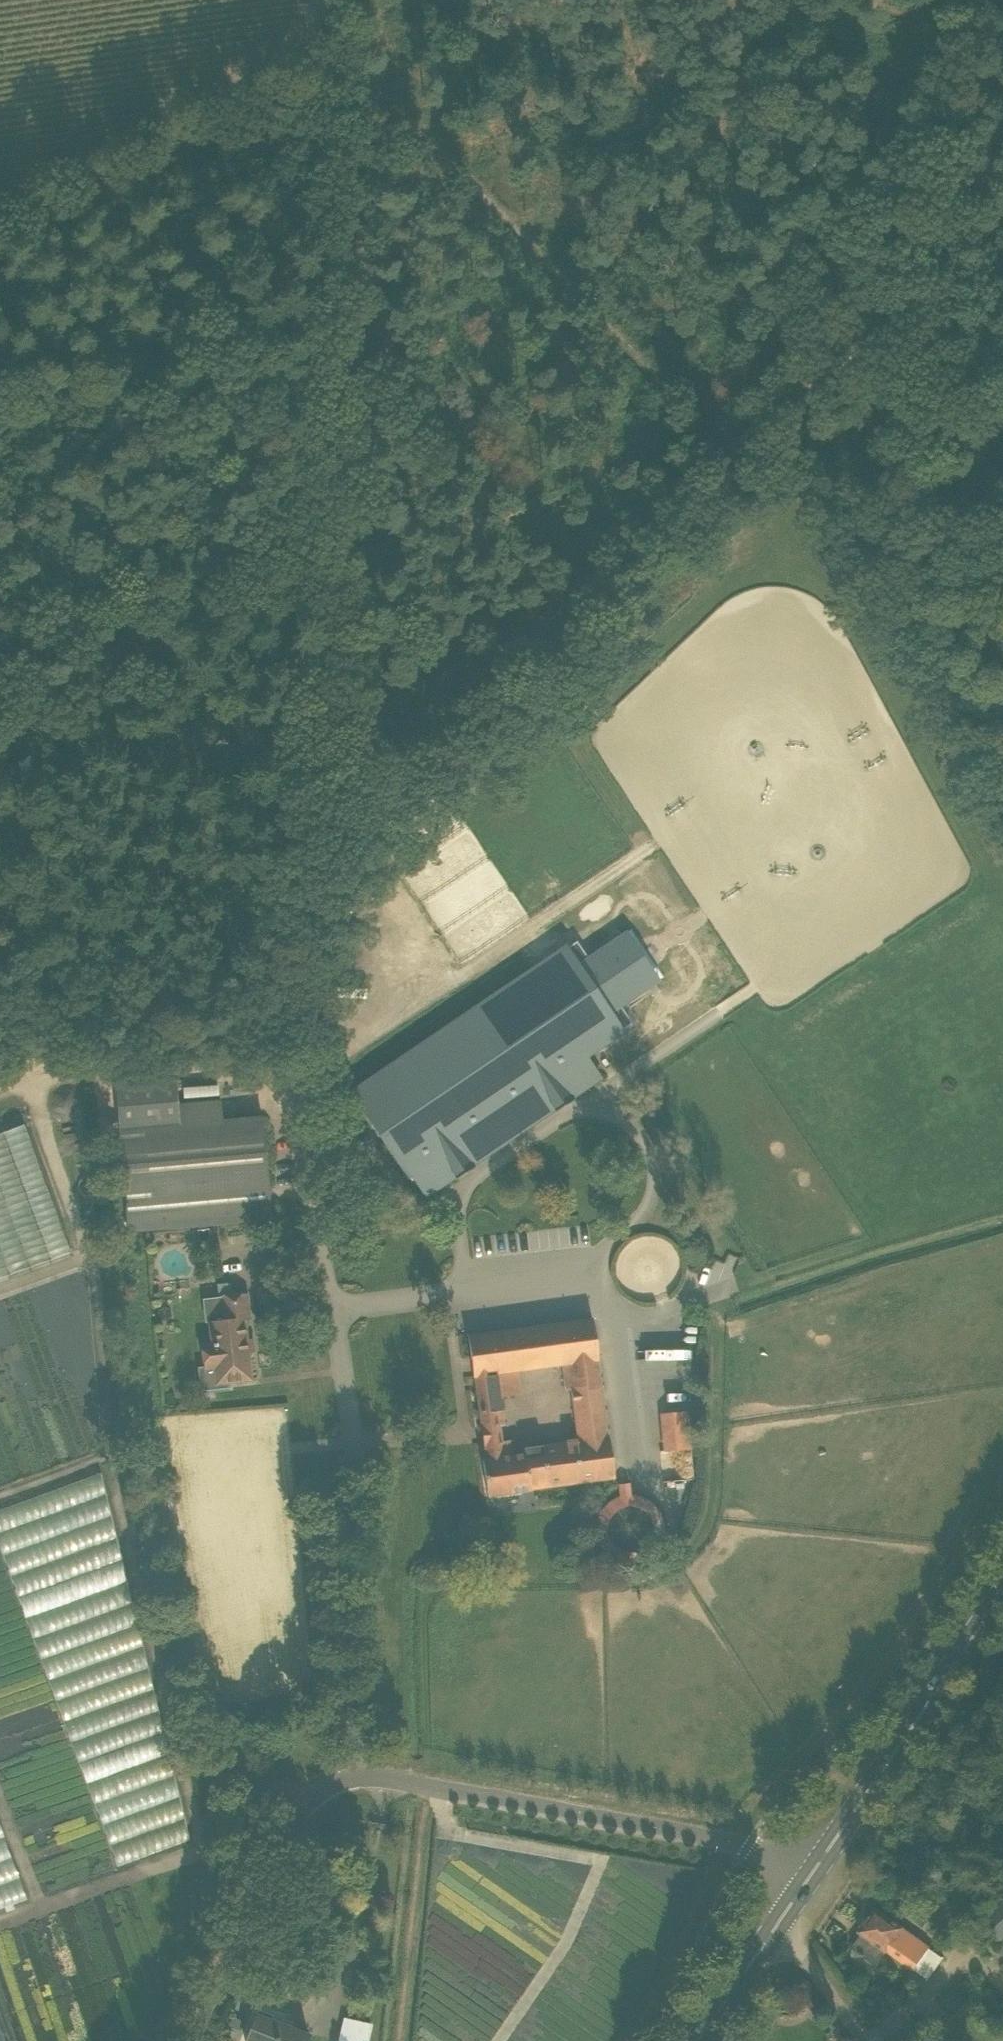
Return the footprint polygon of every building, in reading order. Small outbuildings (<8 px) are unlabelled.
[(533,967),(350,1089),(426,1197),(603,1078),(588,1057),(592,1054),(533,967)] [(181,1122),(121,1128),(128,1233),(271,1219),(262,1115),(223,1119),(221,1101),(179,1104),(181,1122)] [(70,1251),(23,1122),(0,1130),(0,1277),(70,1251)] [(202,1344),(204,1366),(199,1367),(201,1389),(230,1386),(229,1381),(251,1379),(244,1318),(250,1317),(247,1292),(219,1295),(222,1319),(210,1321),(213,1343),(202,1344)] [(474,1376),(475,1376),(483,1435),(486,1459),(483,1459),(488,1495),(614,1478),(593,1318),(468,1335),(474,1376)] [(647,1377),(692,1378),(692,1349),(647,1348),(647,1377)] [(690,1410),(661,1412),(664,1451),(693,1448),(690,1410)] [(191,1842),(103,1477),(7,1500),(95,1865),(191,1842)] [(18,1902),(0,1844),(0,1908),(18,1902)] [(990,1932),(999,1942),(1002,1938),(1002,1901),(980,1922),(990,1932)] [(887,1951),(914,1970),(927,1979),(944,1956),(904,1927),(876,1908),(859,1932),(862,1934),(853,1947),(860,1952),(864,1955),(877,1964),(887,1951)] [(308,2035),(307,2034),(306,2037),(272,2024),(273,2021),(256,2014),(245,2040),(306,2040),(308,2035)]
